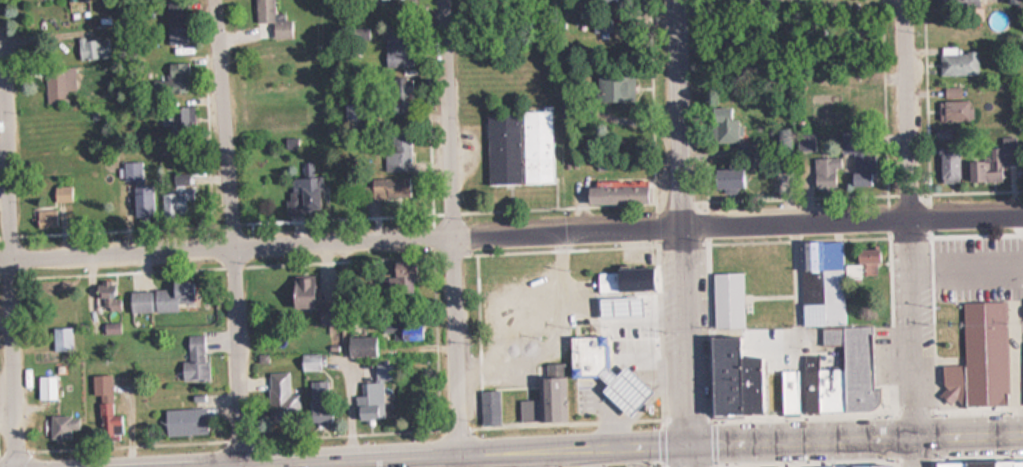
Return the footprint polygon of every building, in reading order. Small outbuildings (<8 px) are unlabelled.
[(184,0),(165,0),(165,43),(184,43),(184,0)] [(292,37),(292,20),(284,20),(284,15),(273,16),(272,0),(254,0),(254,23),(270,23),(270,38),(292,37)] [(76,39),(76,60),(108,60),(108,39),(76,39)] [(410,66),(410,40),(385,40),(385,66),(410,66)] [(977,76),(977,49),(939,49),(939,76),(977,76)] [(187,63),(170,63),(170,87),(187,87),(187,63)] [(44,103),(66,103),(66,90),(73,90),(73,67),(44,67),(44,103)] [(596,101),(633,101),(633,76),(596,76),(596,101)] [(389,77),(389,113),(413,113),(413,77),(389,77)] [(939,101),(939,120),(966,120),(966,101),(939,101)] [(170,108),(170,127),(188,127),(187,108),(170,108)] [(736,108),(711,108),(711,143),(736,143),(736,108)] [(551,112),(485,112),(486,185),(552,184),(551,112)] [(937,131),(938,183),(957,183),(956,130),(937,131)] [(384,171),(410,171),(410,132),(394,132),(394,152),(384,152),(384,171)] [(1000,137),(1000,148),(989,148),(989,161),(965,161),(966,182),(1001,181),(1001,165),(1017,165),(1017,137),(1000,137)] [(849,191),(874,191),(873,151),(848,151),(849,191)] [(840,158),(812,158),(812,196),(840,196),(840,158)] [(153,218),(152,185),(142,185),(142,161),(121,162),(121,180),(131,180),(131,219),(153,218)] [(738,168),(709,168),(709,194),(738,194),(738,168)] [(191,217),(190,173),(170,174),(171,191),(160,191),(161,217),(191,217)] [(284,215),(323,214),(323,176),(290,176),(291,198),(284,198),(284,215)] [(369,177),(369,197),(412,197),(412,177),(369,177)] [(582,183),(582,204),(646,203),(646,182),(582,183)] [(69,202),(69,186),(52,186),(52,202),(69,202)] [(33,208),(33,227),(56,227),(56,208),(33,208)] [(875,411),(874,326),(843,326),(843,277),(876,276),(875,250),(853,250),(853,265),(841,265),(841,269),(835,261),(821,271),(820,241),(799,241),(800,327),(841,326),(841,368),(817,368),(817,342),(808,342),(802,346),(796,346),(792,349),(788,343),(783,346),(783,363),(800,363),(800,370),(777,370),(778,412),(875,411)] [(389,265),(389,274),(411,274),(411,265),(389,265)] [(655,290),(655,268),(595,269),(596,292),(655,290)] [(313,275),(289,275),(289,308),(318,308),(318,294),(313,294),(313,275)] [(712,333),(739,332),(737,276),(711,277),(712,333)] [(177,311),(177,303),(194,303),(193,280),(167,281),(167,289),(126,290),(127,312),(177,311)] [(116,310),(116,281),(94,281),(94,310),(116,310)] [(408,291),(406,282),(394,283),(395,293),(408,291)] [(962,302),(962,365),(940,365),(940,404),(1007,404),(1006,301),(962,302)] [(524,308),(490,308),(490,330),(524,330),(524,308)] [(392,339),(420,339),(420,321),(381,321),(381,330),(392,330),(392,339)] [(102,324),(103,333),(118,330),(117,322),(102,324)] [(50,327),(50,350),(70,350),(70,327),(50,327)] [(205,379),(205,334),(185,334),(185,361),(178,361),(178,379),(205,379)] [(566,377),(565,335),(603,334),(604,376),(566,377)] [(376,355),(376,336),(345,336),(345,355),(376,355)] [(764,413),(763,357),(741,358),(741,337),(704,337),(705,414),(764,413)] [(381,378),(387,378),(388,364),(355,364),(354,419),(377,419),(377,406),(380,406),(381,378)] [(592,374),(600,364),(611,374),(620,364),(648,391),(625,416),(596,390),(602,384),(592,374)] [(266,372),(266,413),(288,413),(288,372),(266,372)] [(111,415),(110,374),(93,374),(95,434),(121,433),(121,414),(111,415)] [(53,375),(35,375),(35,399),(53,399),(53,375)] [(307,423),(332,423),(332,391),(306,391),(307,423)] [(499,391),(478,391),(478,424),(499,424),(499,391)] [(202,408),(161,408),(161,435),(203,434),(202,408)] [(46,438),(74,438),(74,415),(46,415),(46,438)]
